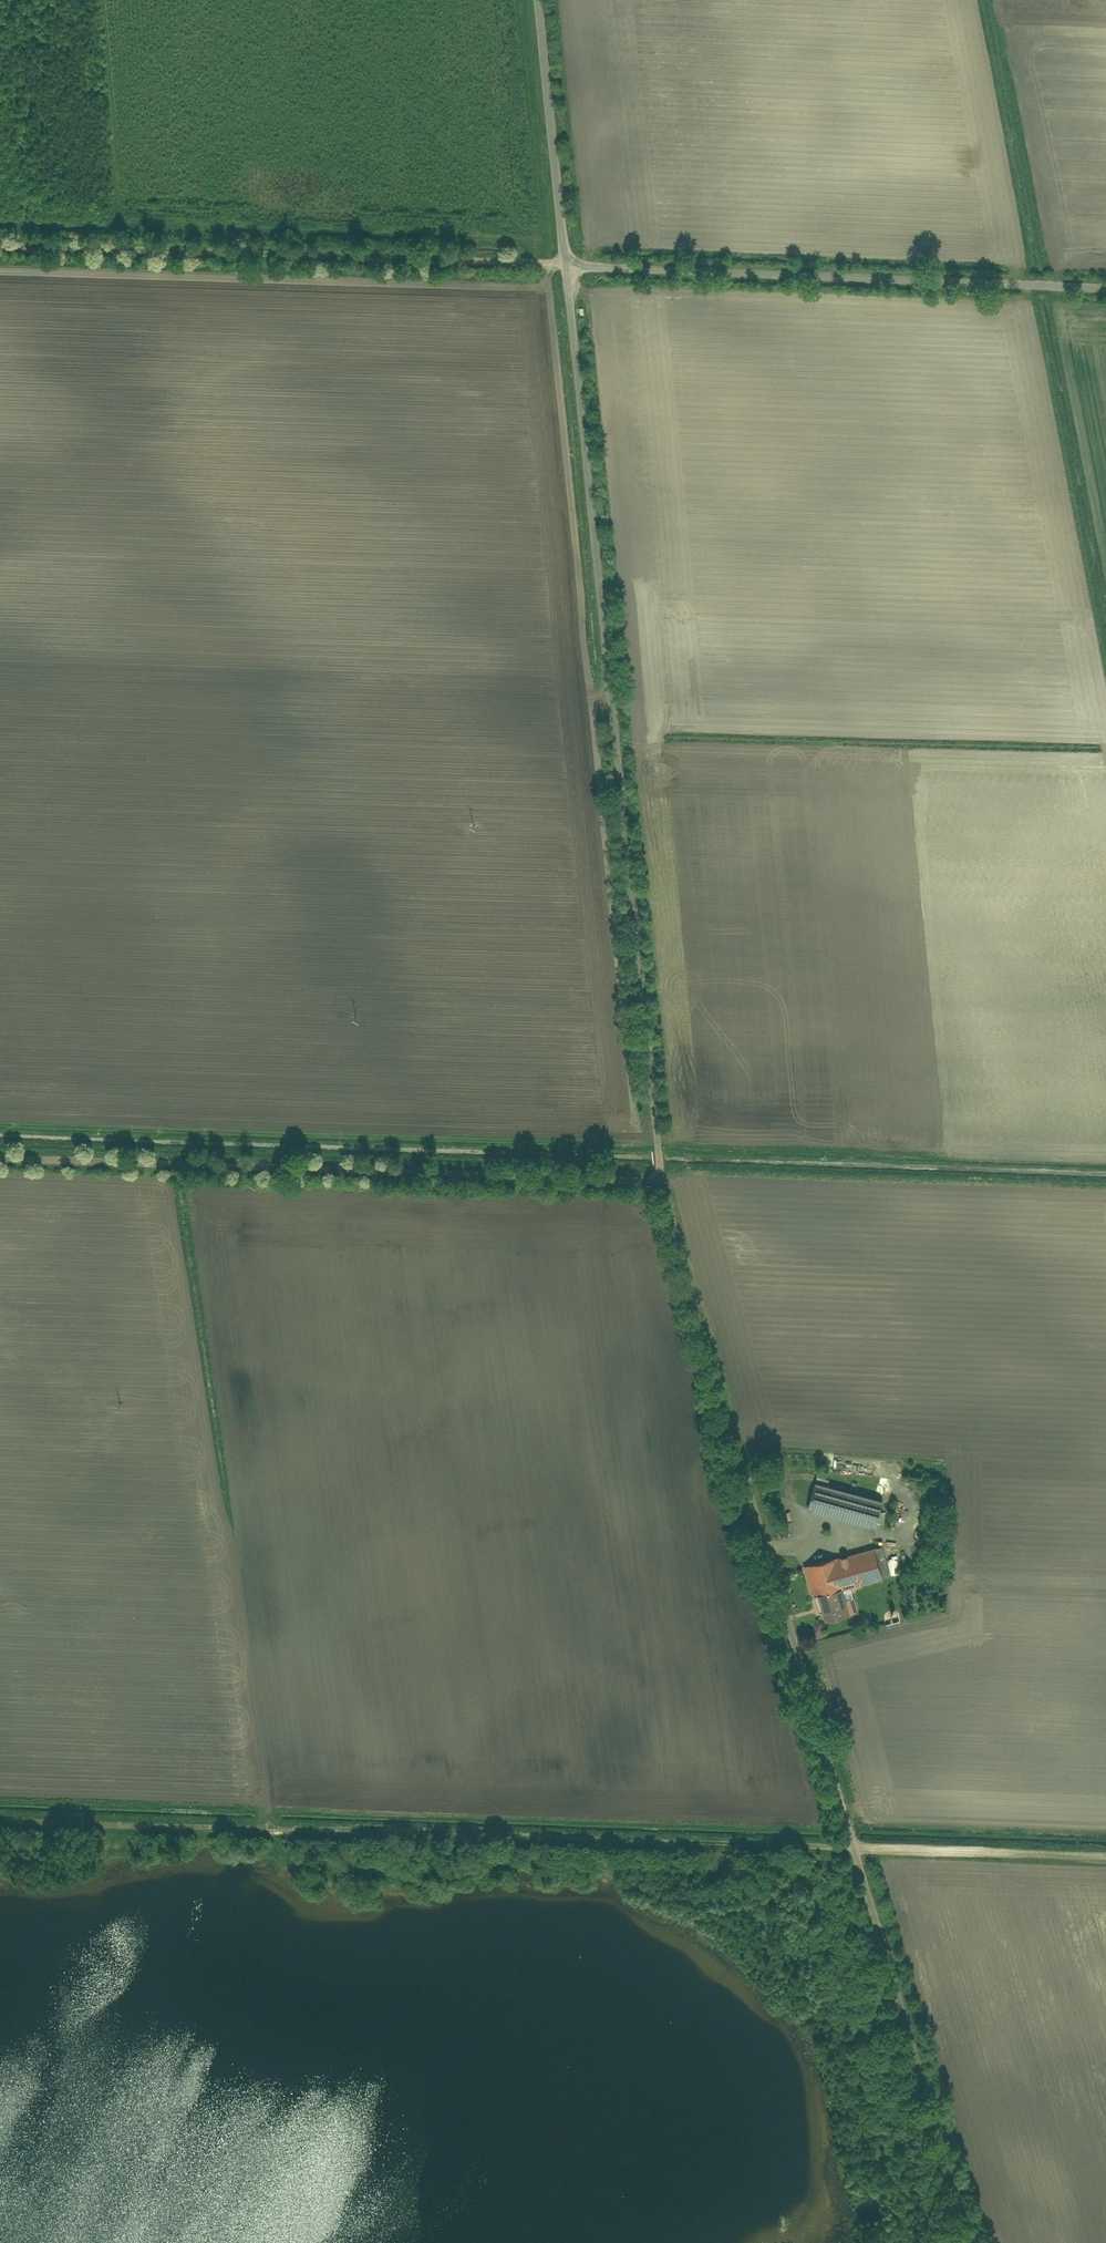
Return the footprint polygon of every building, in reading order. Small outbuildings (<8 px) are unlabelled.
[(879,1496),(808,1477),(800,1509),(871,1528),(879,1496)] [(877,1580),(868,1547),(802,1565),(817,1621),(852,1612),(845,1588),(877,1580)]
